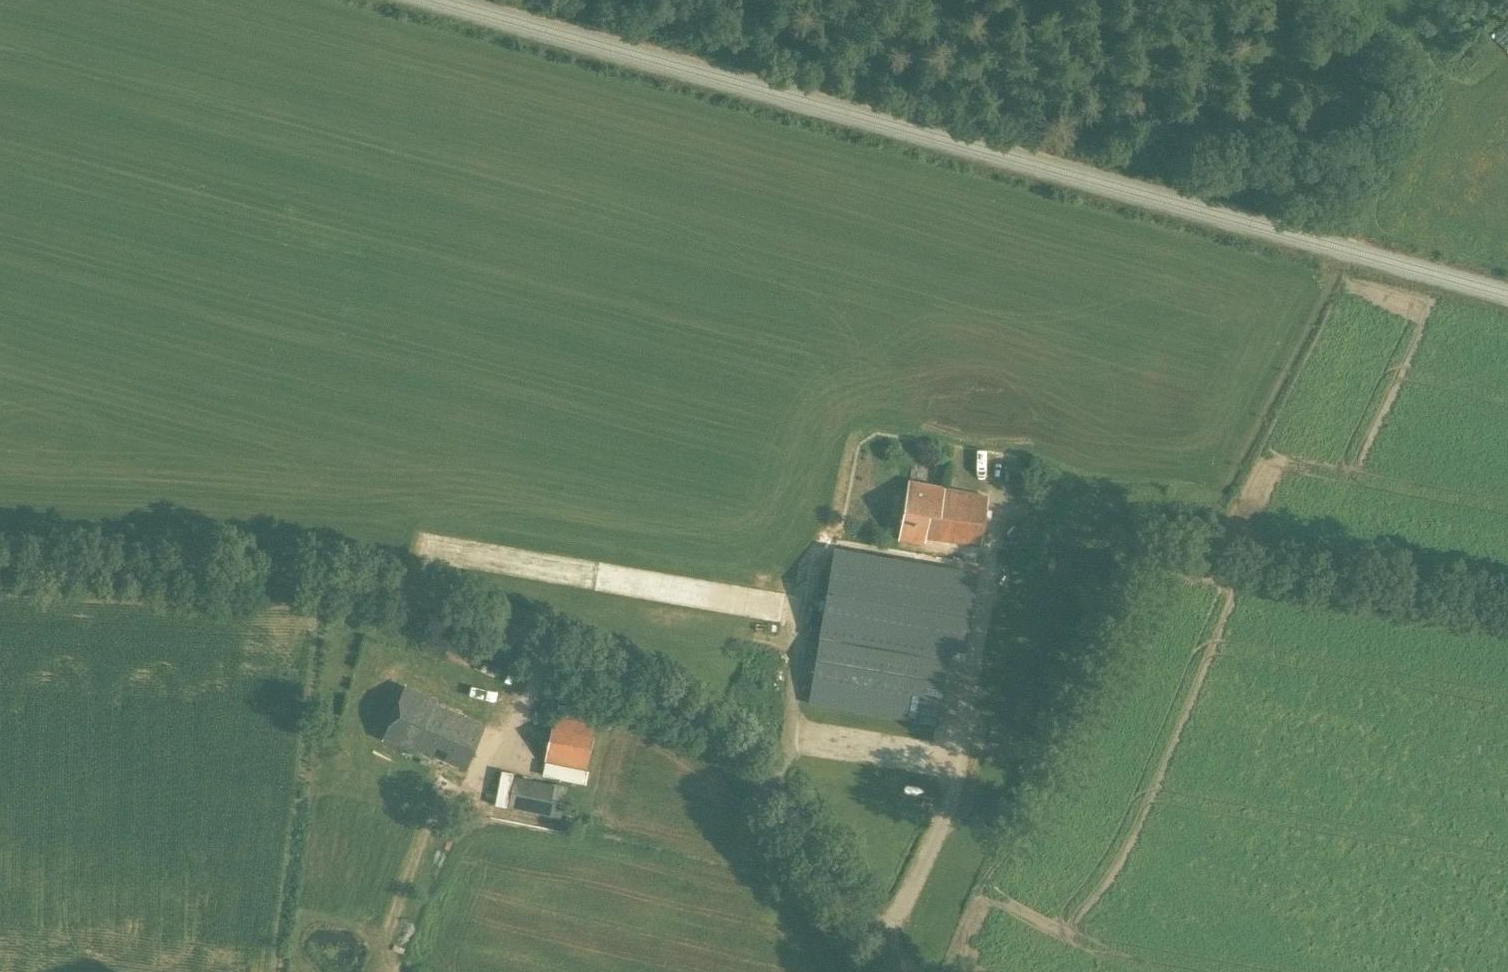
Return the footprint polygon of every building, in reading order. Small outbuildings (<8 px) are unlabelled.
[(988,495),(909,481),(898,540),(923,544),(924,537),(979,547),(988,495)] [(813,638),(961,655),(971,565),(841,550),(836,591),(819,589),(813,638)] [(875,650),(841,644),(837,665),(828,663),(825,681),(834,683),(832,697),(866,703),(870,683),(871,683),(907,690),(912,661),(875,654),(875,650)] [(465,769),(484,725),(436,703),(437,700),(405,686),(383,737),(413,750),(415,747),(465,769)] [(585,769),(594,725),(554,717),(545,761),(585,769)] [(548,817),(555,785),(514,776),(506,808),(548,817)] [(595,821),(594,828),(618,832),(620,825),(595,821)]
